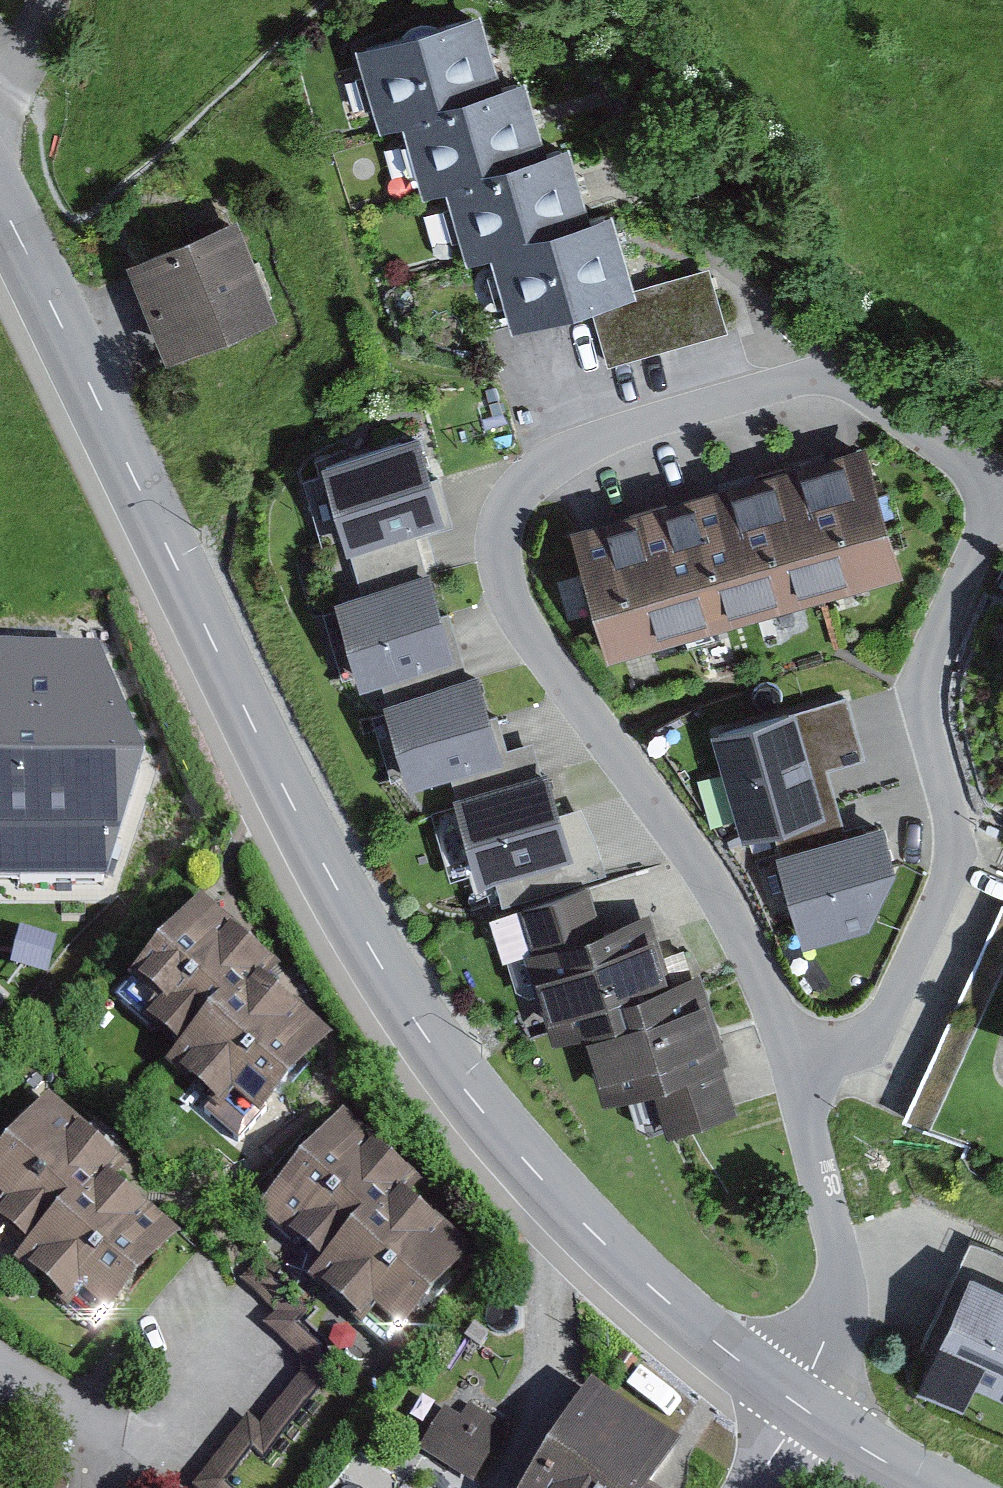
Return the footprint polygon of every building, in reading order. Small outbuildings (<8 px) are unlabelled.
[(499,88),(478,17),(358,52),(382,135),(403,129),(399,118),(499,88)] [(543,153),(521,82),(499,88),(399,118),(403,129),(425,203),(449,196),(445,183),(543,153)] [(588,219),(566,147),(543,153),(445,183),(449,196),(470,268),(495,260),(491,245),(588,219)] [(495,260),(511,319),(590,297),(628,287),(608,214),(588,219),(491,245),(495,260)] [(243,224),(129,265),(162,358),(276,318),(243,224)] [(628,287),(590,297),(609,365),(724,332),(705,266),(628,287)] [(325,455),(347,537),(448,510),(425,428),(325,455)] [(868,446),(571,522),(605,657),(903,581),(868,446)] [(335,589),(358,670),(457,643),(435,562),(335,589)] [(0,644),(0,883),(110,878),(145,764),(100,640),(0,644)] [(382,694),(402,772),(502,747),(483,669),(382,694)] [(715,726),(745,829),(824,805),(794,703),(715,726)] [(453,791),(475,870),(573,843),(552,765),(453,791)] [(880,816),(775,845),(802,938),(868,919),(894,855),(880,816)] [(635,1082),(647,1129),(737,1105),(701,969),(668,978),(649,906),(603,918),(592,876),(519,895),(555,1030),(582,1023),(600,1092),(635,1082)] [(139,1032),(176,1058),(253,984),(261,969),(202,912),(122,996),(149,1022),(139,1032)] [(176,1058),(159,1076),(210,1122),(227,1103),(253,1126),(325,1046),(253,984),(176,1058)] [(10,1273),(99,1175),(112,1168),(42,1099),(0,1142),(0,1282),(10,1273)] [(257,1224),(315,1282),(408,1189),(349,1131),(257,1224)] [(99,1175),(10,1273),(58,1316),(71,1301),(98,1326),(174,1243),(99,1175)] [(322,1280),(314,1289),(359,1331),(379,1310),(404,1334),(475,1259),(404,1193),(322,1280)] [(967,1268),(913,1377),(968,1404),(980,1379),(1002,1390),(1002,1286),(967,1268)] [(324,1377),(305,1361),(266,1405),(258,1399),(197,1468),(220,1487),(254,1487),(279,1459),(264,1446),(324,1377)] [(456,1383),(428,1434),(484,1464),(512,1413),(456,1383)] [(530,1487),(652,1487),(675,1451),(587,1396),(530,1487)]
